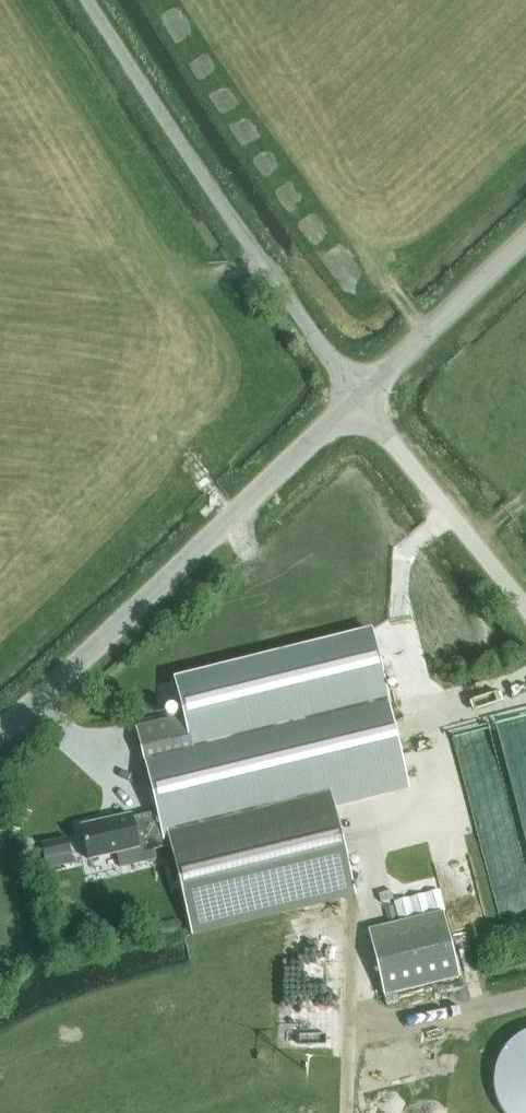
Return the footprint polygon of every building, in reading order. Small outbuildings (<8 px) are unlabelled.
[(81,826),(90,860),(117,853),(121,866),(139,862),(155,858),(153,850),(172,845),(336,805),(409,787),(383,681),(188,729),(185,715),(136,727),(157,811),(132,817),(132,814),(81,826)] [(490,720),(493,735),(462,742),(488,864),(511,859),(507,839),(525,836),(525,712),(490,720)] [(355,897),(336,805),(172,845),(193,937),(286,914),(355,897)] [(72,862),(67,837),(43,842),(48,867),(72,862)] [(443,912),(368,930),(384,995),(459,977),(443,912)] [(523,1015),(512,1024),(506,1032),(501,1044),(498,1057),(499,1073),(504,1085),(511,1095),(517,1101),(525,1107),(525,1014),(523,1015)]
